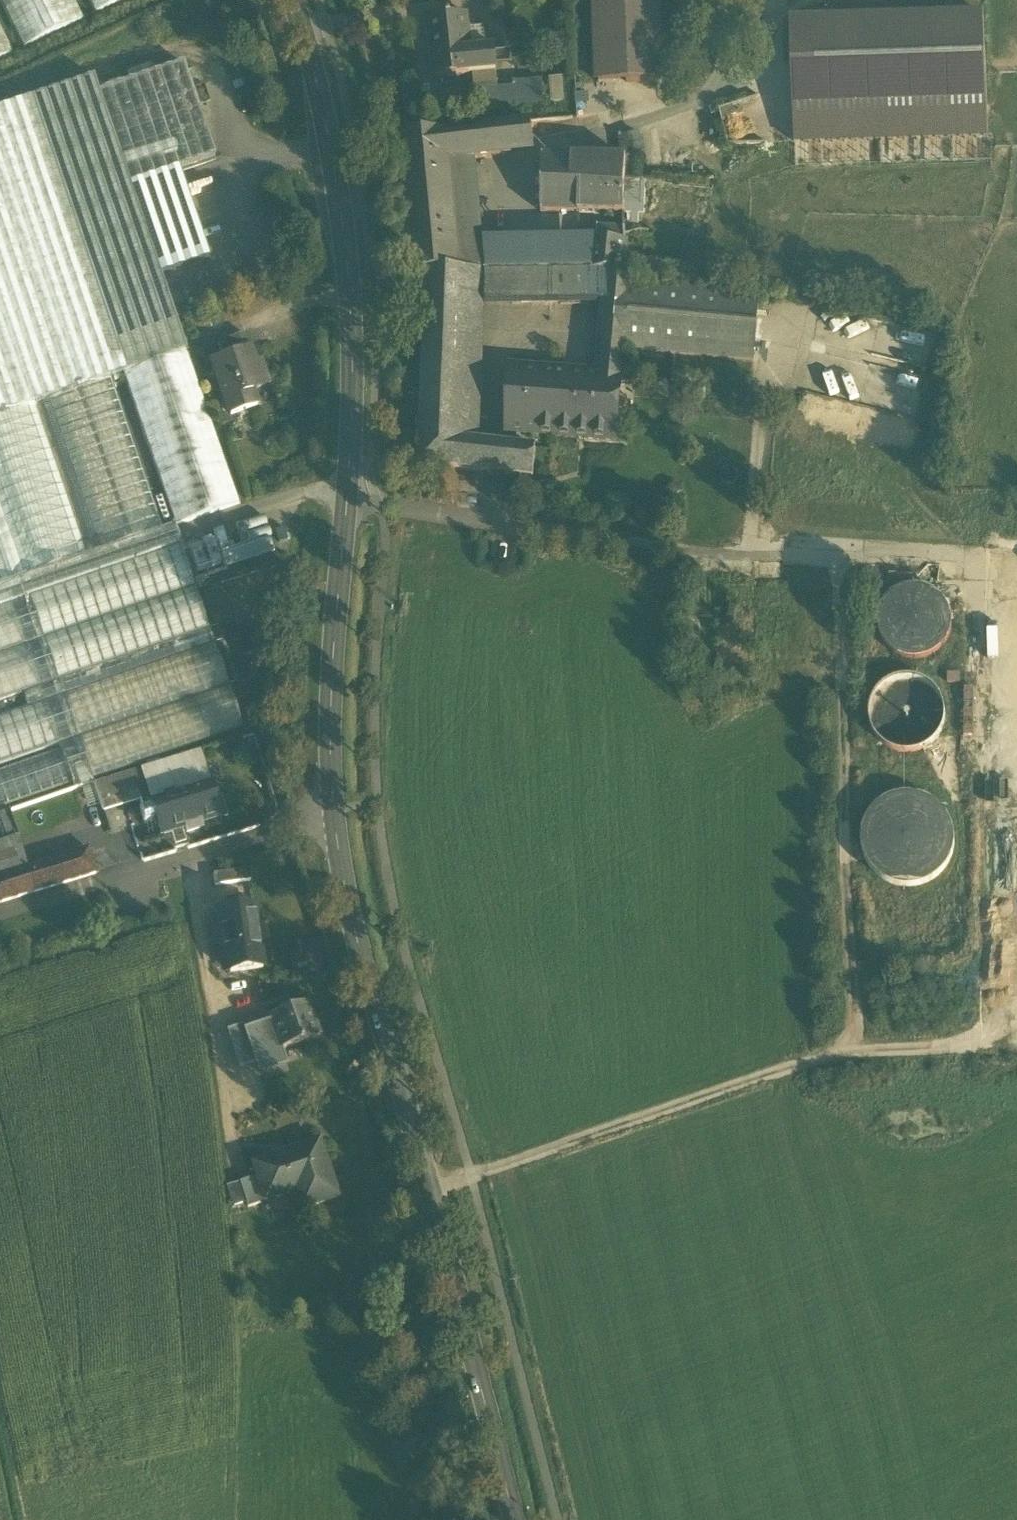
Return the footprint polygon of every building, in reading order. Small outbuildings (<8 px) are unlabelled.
[(20,48),(81,19),(72,0),(0,0),(0,6),(20,48)] [(93,13),(120,0),(86,0),(93,13)] [(599,84),(659,82),(657,0),(597,0),(599,84)] [(435,78),(470,75),(467,53),(471,52),(470,51),(468,30),(466,15),(429,19),(435,78)] [(790,24),(795,144),(988,136),(984,17),(982,17),(790,24)] [(470,51),(487,49),(484,28),(468,30),(470,51)] [(9,54),(0,36),(0,58),(9,54)] [(487,49),(470,51),(471,52),(467,53),(470,75),(473,74),(495,73),(497,73),(496,67),(495,54),(495,49),(487,49)] [(495,54),(496,67),(513,66),(512,53),(495,54)] [(132,79),(154,72),(152,63),(129,71),(132,79)] [(184,64),(99,93),(130,186),(179,169),(215,157),(184,64)] [(473,74),(475,90),(497,88),(495,73),(473,74)] [(130,186),(99,93),(94,78),(0,110),(0,416),(37,404),(49,400),(113,378),(124,374),(187,352),(161,276),(130,186)] [(514,84),(514,87),(516,86),(517,98),(544,96),(543,80),(515,82),(515,84),(514,84)] [(518,102),(517,98),(516,86),(514,87),(497,88),(475,90),(476,106),(518,102)] [(445,132),(448,163),(476,160),(512,156),(511,145),(534,142),(532,122),(445,132)] [(426,274),(459,274),(448,163),(445,132),(400,136),(414,274),(426,274)] [(620,138),(623,158),(626,158),(642,158),(637,133),(620,138)] [(511,145),(512,156),(535,153),(534,142),(511,145)] [(541,213),(579,213),(579,185),(572,185),(572,157),(543,156),(541,213)] [(623,158),(572,157),(572,185),(579,185),(579,213),(625,214),(626,158),(623,158)] [(484,242),(476,160),(448,163),(459,274),(470,274),(594,271),(597,241),(484,242)] [(130,186),(161,276),(210,260),(179,169),(130,186)] [(598,228),(597,241),(626,243),(626,230),(598,228)] [(597,241),(594,271),(609,271),(624,271),(626,243),(597,241)] [(486,309),(606,307),(609,271),(594,271),(470,274),(464,442),(481,444),(486,309)] [(624,271),(609,271),(606,307),(599,377),(599,379),(621,381),(624,350),(630,286),(631,271),(624,271)] [(463,472),(464,442),(470,274),(459,274),(426,274),(420,467),(463,472)] [(760,297),(630,286),(624,350),(754,362),(760,297)] [(219,343),(224,358),(250,348),(245,334),(219,343)] [(213,361),(232,416),(258,407),(252,391),(269,385),(269,386),(271,386),(262,360),(260,361),(261,362),(256,364),(250,348),(224,358),(213,361)] [(188,352),(187,352),(124,374),(177,526),(241,504),(188,352)] [(540,414),(578,417),(578,416),(581,376),(511,370),(511,372),(509,411),(540,414)] [(597,441),(616,442),(618,421),(621,381),(599,379),(599,377),(581,376),(578,416),(578,417),(540,414),(509,411),(508,435),(510,435),(518,435),(557,438),(597,441)] [(166,529),(113,378),(49,400),(101,552),(166,529)] [(37,404),(0,416),(0,586),(90,555),(37,404)] [(463,472),(492,475),(492,445),(481,444),(464,442),(463,472)] [(492,475),(506,477),(507,447),(492,445),(492,475)] [(536,450),(507,447),(506,477),(534,480),(536,450)] [(182,546),(177,526),(166,529),(101,552),(90,555),(0,586),(0,608),(182,546)] [(210,539),(201,542),(209,565),(218,562),(210,539)] [(195,571),(204,567),(196,544),(187,547),(195,571)] [(33,805),(94,784),(93,781),(244,728),(182,546),(0,608),(0,702),(25,693),(30,709),(0,719),(0,810),(31,799),(33,805)] [(889,585),(909,587),(917,587),(918,577),(890,575),(889,585)] [(928,589),(917,587),(909,587),(898,590),(889,597),(882,606),(878,616),(877,627),(880,638),(886,648),(895,656),(905,660),(916,661),(927,659),(937,654),(945,646),(950,636),(952,625),(951,613),(946,603),(938,595),(928,589)] [(965,673),(975,673),(975,625),(965,624),(965,673)] [(946,713),(943,702),(938,693),(930,685),(921,680),(910,678),(899,679),(889,683),(880,689),(874,698),(870,708),(869,719),(872,730),(877,739),(885,747),(894,752),(905,754),(916,753),(926,749),(935,743),(941,734),(945,724),(946,713)] [(964,738),(974,738),(974,690),(965,690),(964,738)] [(199,752),(188,756),(199,788),(195,789),(199,801),(214,795),(199,752)] [(140,797),(144,810),(154,806),(159,821),(164,835),(188,827),(190,832),(204,827),(203,822),(221,816),(214,795),(199,801),(195,789),(199,788),(188,756),(161,765),(159,760),(148,764),(147,764),(149,769),(141,772),(142,772),(117,779),(125,803),(140,797)] [(95,786),(104,810),(125,803),(117,779),(95,786)] [(861,846),(864,858),(871,870),(880,879),(892,885),(905,888),(918,887),(931,882),(941,874),(949,864),(953,851),(954,838),(951,825),(945,814),(935,804),(924,798),(911,795),(898,796),(885,801),(875,809),(867,820),(862,832),(861,846)] [(147,825),(159,821),(154,806),(144,810),(142,811),(147,825)] [(19,839),(10,812),(6,813),(0,815),(0,904),(98,872),(89,847),(28,868),(18,840),(19,839)] [(214,875),(215,887),(251,882),(249,871),(214,875)] [(254,906),(230,909),(231,918),(224,919),(221,923),(218,926),(220,938),(222,940),(224,955),(223,957),(224,969),(230,974),(263,970),(254,906)] [(219,911),(221,923),(224,919),(231,918),(230,909),(219,911)] [(271,1022),(281,1051),(282,1051),(319,1039),(308,1005),(269,1018),(271,1022)] [(244,1031),(256,1068),(285,1058),(282,1051),(281,1051),(271,1022),(244,1031)] [(243,1032),(229,1037),(235,1056),(250,1051),(243,1032)] [(250,1051),(235,1056),(240,1069),(254,1064),(250,1051)] [(307,1188),(314,1207),(340,1197),(321,1145),(256,1170),(259,1177),(269,1203),(307,1188)] [(241,1184),(251,1210),(269,1203),(259,1177),(241,1184)]
